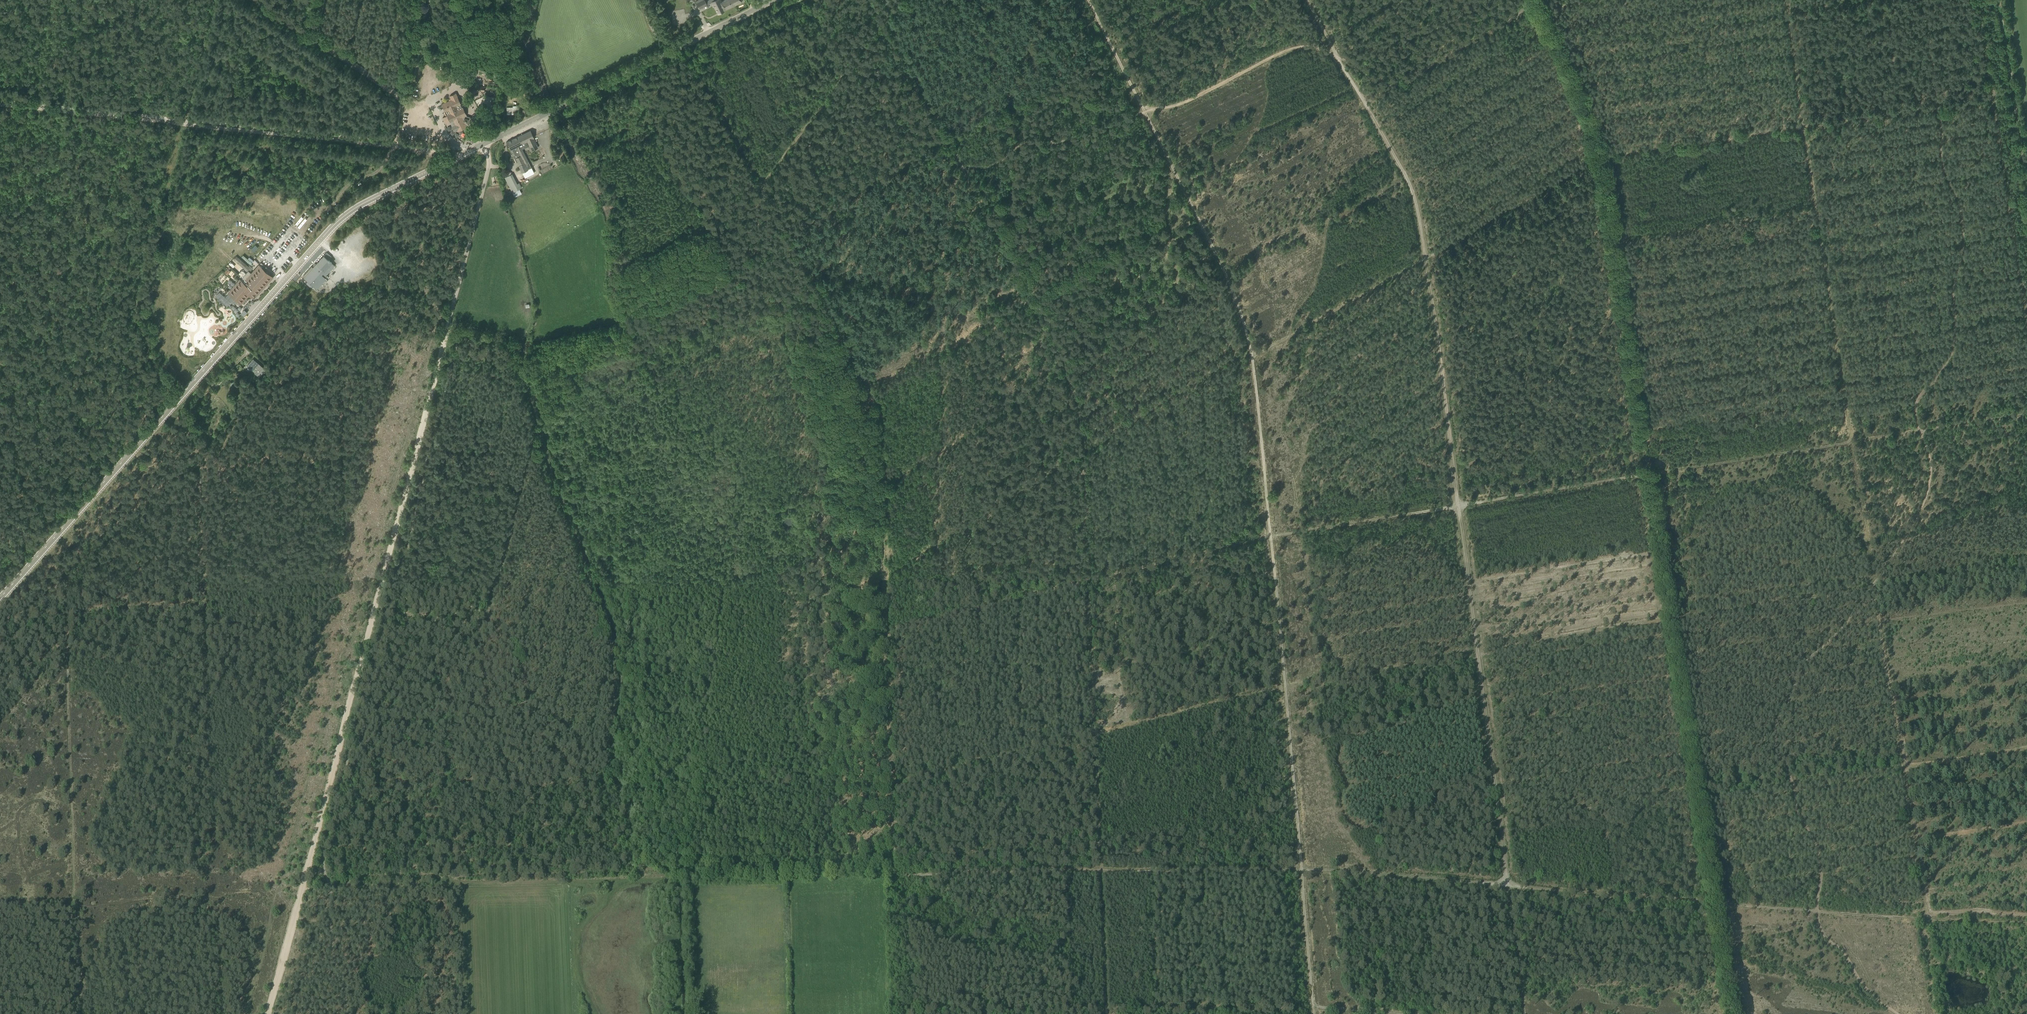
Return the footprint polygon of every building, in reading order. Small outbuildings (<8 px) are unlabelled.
[(699,9),(707,5),(705,0),(698,0),(696,1),(699,9)] [(722,1),(721,0),(714,0),(710,2),(712,6),(714,5),(718,13),(728,8),(742,1),(742,0),(723,0),(722,1)] [(684,9),(670,11),(672,22),(683,21),(682,14),(685,14),(684,9)] [(454,121),(456,126),(464,122),(462,117),(466,115),(463,108),(456,93),(450,96),(452,100),(446,103),(445,100),(441,102),(442,104),(445,112),(446,111),(448,115),(447,115),(450,123),(454,121)] [(506,107),(507,114),(519,113),(518,104),(513,105),(513,106),(506,107)] [(542,121),(534,124),(539,133),(546,129),(542,121)] [(518,161),(520,165),(519,166),(522,172),(528,169),(531,167),(521,146),(519,147),(518,145),(522,144),(523,147),(529,145),(532,150),(538,147),(530,130),(530,131),(523,135),(522,134),(506,142),(513,155),(516,154),(518,157),(519,160),(518,161)] [(505,177),(512,192),(521,188),(519,182),(517,183),(512,173),(505,177)] [(331,256),(327,252),(316,264),(315,263),(313,265),(314,266),(304,277),(308,281),(306,283),(311,287),(312,285),(316,289),(326,278),(328,275),(327,274),(335,265),(332,263),(329,259),(331,256)] [(248,259),(243,255),(241,257),(251,264),(253,261),(249,257),(248,259)] [(254,298),(272,277),(269,274),(270,273),(265,267),(264,268),(259,264),(251,272),(250,271),(253,268),(252,267),(251,267),(248,265),(236,256),(233,259),(247,271),(245,273),(242,270),(239,273),(242,277),(245,279),(243,282),(240,278),(228,291),(235,297),(241,291),(246,293),(248,295),(249,294),(254,298)] [(188,266),(181,261),(176,266),(183,272),(188,266)] [(219,288),(217,288),(214,291),(214,293),(218,297),(223,291),(219,288)] [(265,369),(253,358),(246,366),(258,377),(265,369)]
